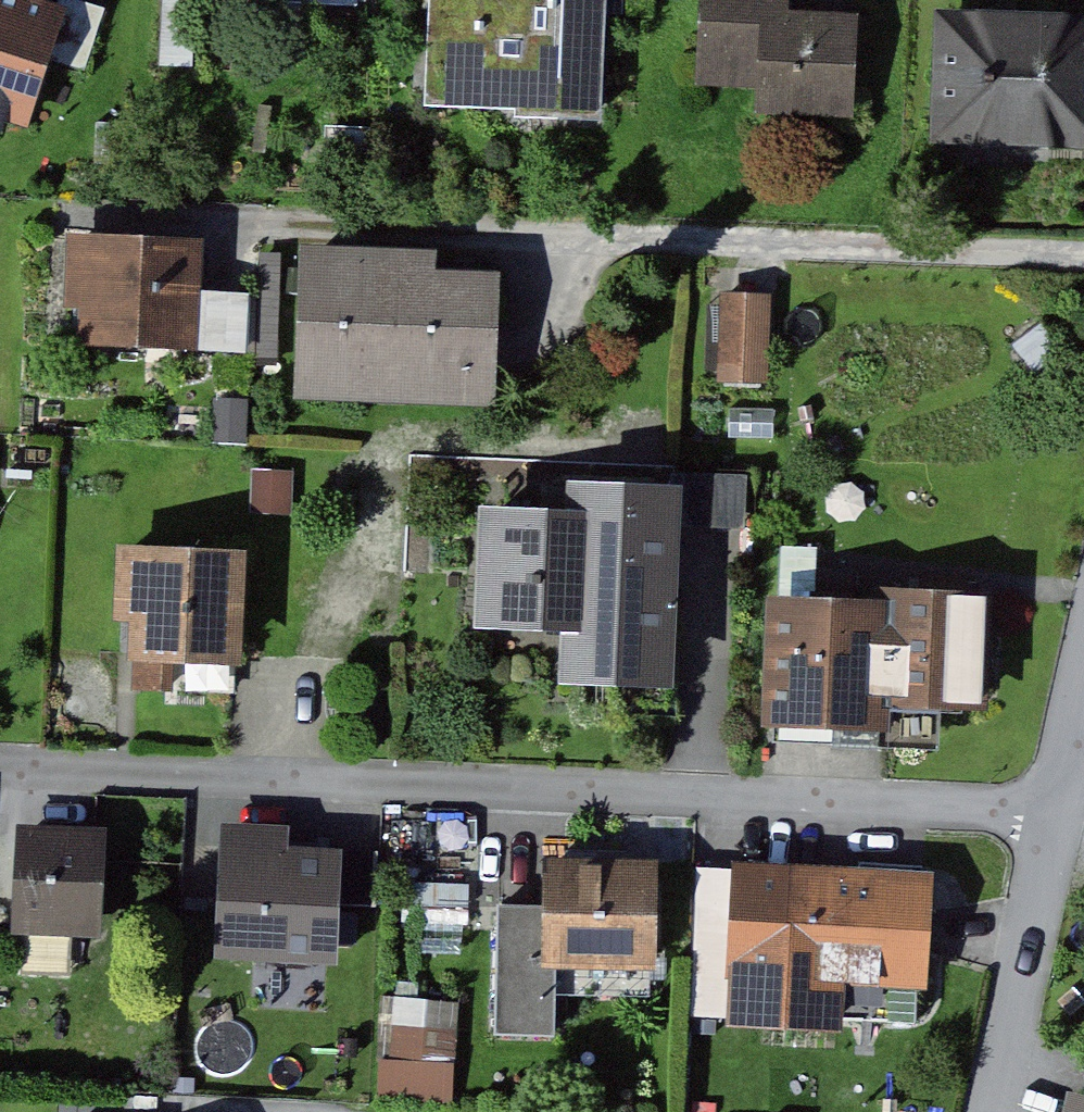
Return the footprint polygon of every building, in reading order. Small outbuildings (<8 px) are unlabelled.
[(39,118),(80,0),(0,0),(0,104),(39,118)] [(453,109),(616,107),(615,0),(452,0),(453,109)] [(719,64),(776,63),(776,111),(866,110),(865,7),(849,7),(804,8),(804,0),(718,0),(719,64)] [(948,12),(946,143),(1083,146),(1083,15),(948,12)] [(210,227),(79,227),(80,332),(210,332),(210,227)] [(452,248),(317,243),(312,396),(511,403),(515,270),(451,267),(452,248)] [(784,290),(735,289),(733,374),(782,375),(784,290)] [(688,521),(747,521),(747,470),(688,470),(688,521)] [(495,501),(494,618),(579,618),(579,671),(684,672),(685,502),(495,501)] [(257,553),(139,548),(133,673),(252,678),(257,553)] [(908,601),(782,594),(774,728),(906,735),(908,707),(1007,713),(1014,592),(909,586),(908,601)] [(114,817),(25,820),(28,934),(117,931),(114,817)] [(350,838),(242,836),(240,951),(348,953),(350,838)] [(664,850),(562,851),(563,909),(563,956),(665,955),(664,850)] [(940,860),(754,855),(750,1015),(855,1018),(857,974),(937,976),(940,860)] [(563,1036),(563,909),(537,908),(512,908),(511,1034),(563,1036)] [(388,1092),(454,1093),(456,997),(389,996),(388,1092)]
